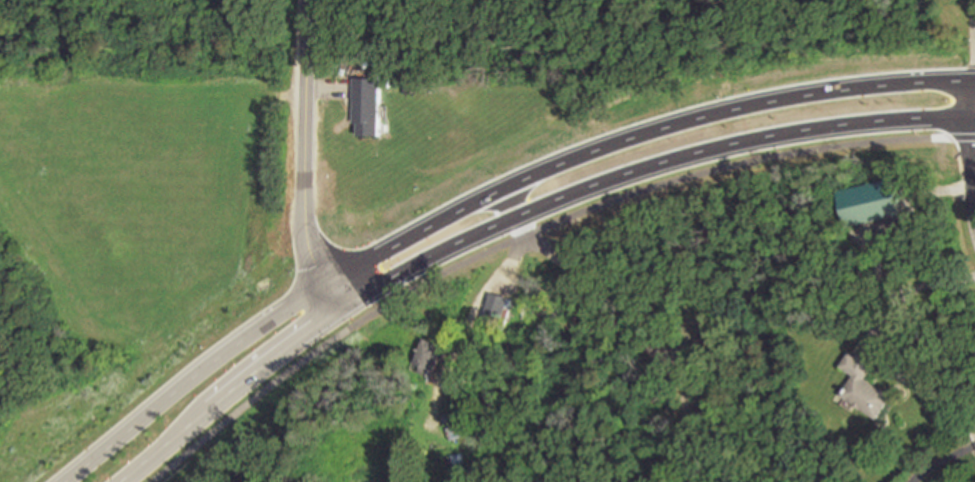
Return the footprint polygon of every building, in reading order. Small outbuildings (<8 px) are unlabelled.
[(356,77),(381,77),(381,134),(359,134),(359,121),(356,121),(356,77)] [(896,175),(906,212),(851,226),(841,190),(896,175)] [(493,292),(511,297),(503,324),(484,318),(493,292)] [(425,337),(439,343),(438,346),(448,349),(444,360),(436,357),(429,374),(420,371),(422,365),(416,362),(425,337)] [(896,394),(879,419),(844,394),(857,375),(843,365),(853,351),(859,355),(861,352),(878,363),(869,376),(896,394)]
